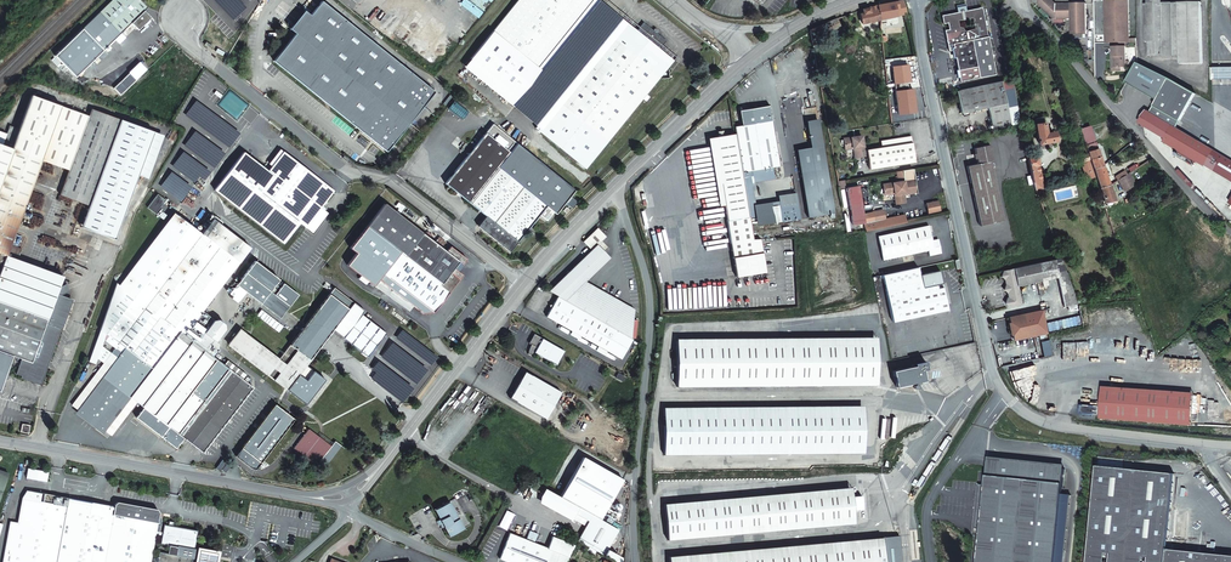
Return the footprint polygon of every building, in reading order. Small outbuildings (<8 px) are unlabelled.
[(139,0),(113,0),(83,29),(104,51),(131,24),(138,31),(151,19),(144,11),(147,8),(139,0)] [(415,0),(388,0),(381,9),(400,25),(418,3),(415,0)] [(585,20),(600,1),(599,0),(519,0),(493,32),(543,72),(577,29),(585,20)] [(903,0),(877,5),(877,6),(879,19),(880,21),(880,24),(886,23),(887,23),(886,18),(907,14),(903,0)] [(1053,0),(1038,0),(1038,3),(1055,19),(1057,19),(1072,19),(1071,4),(1057,4),(1057,3),(1053,0)] [(1129,0),(1105,0),(1106,43),(1118,42),(1118,47),(1113,47),(1113,56),(1114,56),(1115,67),(1121,67),(1126,67),(1126,42),(1129,42),(1129,39),(1129,0)] [(322,2),(310,16),(295,35),(274,62),(295,79),(312,92),(334,110),(357,128),(387,153),(412,121),(435,92),(354,27),(322,2)] [(1202,64),(1201,2),(1179,3),(1180,56),(1180,64),(1202,64)] [(1180,56),(1179,3),(1163,3),(1148,3),(1144,3),(1145,42),(1150,42),(1150,57),(1180,56)] [(966,10),(965,4),(956,6),(957,12),(960,12),(966,10)] [(1087,34),(1087,4),(1071,4),(1072,19),(1072,34),(1087,34)] [(879,19),(877,6),(869,8),(869,9),(863,10),(864,14),(860,15),(862,25),(880,21),(879,19)] [(948,49),(951,48),(952,50),(954,50),(958,70),(977,67),(979,78),(996,74),(982,7),(966,10),(960,12),(957,12),(941,15),(943,23),(947,22),(949,29),(945,30),(948,49)] [(295,35),(310,16),(304,12),(289,30),(295,35)] [(836,19),(809,30),(812,45),(816,45),(819,44),(817,36),(829,31),(839,27),(836,19)] [(623,20),(607,39),(600,48),(569,86),(534,129),(586,169),(605,145),(626,118),(673,61),(659,49),(666,41),(657,34),(653,31),(643,23),(637,32),(623,20)] [(607,39),(585,20),(577,29),(600,48),(607,39)] [(228,56),(224,63),(229,67),(234,61),(228,56)] [(1114,56),(1113,56),(1111,57),(1112,72),(1121,71),(1121,67),(1115,67),(1114,56)] [(1157,99),(1169,78),(1138,62),(1127,82),(1157,99)] [(977,67),(958,70),(960,82),(979,78),(977,67)] [(1214,80),(1230,80),(1230,68),(1214,68),(1214,80)] [(1196,93),(1169,78),(1157,99),(1154,105),(1150,111),(1176,127),(1180,120),(1196,93)] [(692,85),(696,88),(701,83),(697,80),(692,85)] [(1011,125),(1001,81),(956,91),(961,114),(988,107),(993,130),(1011,125)] [(13,234),(20,215),(31,186),(41,160),(69,170),(60,195),(88,205),(91,198),(122,210),(151,131),(92,109),(89,117),(31,96),(11,149),(0,145),(0,390),(13,355),(21,358),(16,373),(38,382),(43,367),(41,363),(43,361),(44,363),(48,361),(61,325),(58,325),(67,302),(54,297),(62,276),(17,260),(21,249),(17,247),(10,245),(13,234)] [(724,205),(730,241),(733,257),(736,277),(766,272),(762,252),(760,239),(753,239),(749,218),(744,189),(742,178),(742,173),(748,172),(751,171),(771,168),(780,166),(772,120),(769,105),(739,110),(741,125),(734,126),(735,134),(712,137),(724,205)] [(1168,139),(1176,126),(1150,111),(1149,110),(1144,117),(1145,126),(1168,139)] [(1044,124),(1042,117),(1035,118),(1036,125),(1044,124)] [(1046,134),(1044,124),(1036,125),(1039,144),(1056,141),(1054,132),(1046,134)] [(1176,126),(1168,139),(1167,141),(1180,149),(1200,161),(1217,171),(1222,161),(1230,166),(1230,159),(1215,150),(1176,126)] [(1086,147),(1095,143),(1089,127),(1080,130),(1086,147)] [(486,133),(477,144),(467,157),(446,183),(486,216),(478,226),(510,251),(527,230),(546,206),(523,187),(498,167),(510,152),(486,133)] [(845,150),(853,149),(855,148),(857,158),(865,156),(864,150),(862,135),(843,138),(845,150)] [(870,169),(915,162),(911,136),(881,141),(882,148),(867,150),(868,156),(870,169)] [(724,205),(712,137),(708,138),(719,206),(724,205)] [(467,157),(477,144),(471,140),(461,152),(467,157)] [(510,152),(498,167),(546,206),(556,214),(575,190),(517,144),(510,152)] [(993,160),(989,145),(986,146),(984,144),(983,146),(974,148),(975,154),(974,154),(975,158),(976,158),(977,164),(966,166),(971,190),(996,186),(990,161),(993,160)] [(815,147),(819,169),(826,168),(822,146),(815,147)] [(1103,166),(1098,152),(1097,149),(1088,152),(1089,155),(1093,169),(1103,166)] [(1200,161),(1180,149),(1178,152),(1187,157),(1192,160),(1198,164),(1200,161)] [(283,244),(300,223),(313,233),(328,213),(325,210),(321,208),(322,205),(334,191),(283,151),(267,172),(243,153),(214,190),(283,244)] [(1187,157),(1178,152),(1177,155),(1185,160),(1187,157)] [(341,157),(347,163),(350,159),(343,154),(341,157)] [(1086,179),(1094,176),(1086,154),(1078,156),(1086,179)] [(1037,157),(1028,159),(1032,181),(1036,190),(1042,188),(1041,181),(1038,165),(1037,157)] [(1109,185),(1103,166),(1093,169),(1099,187),(1109,185)] [(771,168),(751,171),(753,182),(773,179),(771,168)] [(819,169),(800,173),(807,218),(833,214),(826,168),(819,169)] [(917,192),(913,169),(902,171),(896,172),(897,176),(898,179),(904,178),(904,181),(883,184),(884,193),(894,192),(894,193),(896,204),(905,203),(904,195),(917,192)] [(1130,173),(1126,175),(1131,183),(1134,181),(1130,173)] [(1120,179),(1118,180),(1125,191),(1133,187),(1131,183),(1126,175),(1125,175),(1124,176),(1120,179)] [(742,178),(744,189),(752,188),(751,183),(750,184),(749,177),(742,178)] [(1114,201),(1109,185),(1099,187),(1105,203),(1114,201)] [(1004,221),(996,186),(971,190),(979,226),(1004,221)] [(744,189),(749,218),(757,217),(752,188),(744,189)] [(778,196),(779,206),(797,203),(795,194),(778,196)] [(578,202),(573,197),(568,204),(572,208),(578,202)] [(111,238),(122,210),(91,198),(88,205),(80,227),(111,238)] [(941,210),(938,201),(926,203),(928,213),(941,210)] [(779,206),(782,222),(799,219),(797,203),(779,206)] [(423,234),(384,204),(367,226),(374,232),(370,236),(378,241),(381,237),(405,256),(423,234)] [(883,210),(873,212),(862,214),(865,231),(887,227),(885,219),(883,210)] [(31,214),(25,212),(20,225),(27,227),(31,214)] [(905,214),(885,219),(887,227),(906,222),(905,214)] [(107,334),(152,369),(130,397),(136,401),(136,402),(169,427),(161,437),(175,448),(183,438),(202,452),(252,387),(242,379),(212,357),(217,350),(218,345),(215,342),(224,330),(224,324),(218,321),(213,322),(201,338),(189,330),(239,263),(201,235),(177,217),(123,290),(107,334)] [(212,220),(201,235),(239,263),(250,249),(212,220)] [(941,253),(938,239),(932,240),(928,225),(877,236),(882,260),(928,250),(929,256),(941,253)] [(592,250),(598,245),(607,236),(598,228),(584,242),(592,250)] [(21,237),(13,234),(10,245),(17,247),(21,237)] [(405,256),(389,278),(391,280),(400,286),(403,288),(415,298),(413,301),(420,306),(422,303),(434,313),(449,292),(459,280),(462,275),(454,268),(459,261),(463,264),(467,259),(450,246),(446,251),(441,248),(446,242),(439,237),(435,243),(423,234),(405,256)] [(611,258),(598,245),(592,250),(549,291),(558,296),(566,301),(586,281),(611,258)] [(1064,307),(1078,304),(1061,258),(1003,271),(1001,276),(1005,280),(1006,284),(1004,289),(1008,293),(1009,298),(1007,298),(1005,303),(1009,307),(1021,304),(1017,285),(1019,285),(1019,286),(1042,280),(1043,286),(1048,284),(1046,279),(1057,276),(1058,278),(1057,278),(1064,307)] [(279,279),(255,261),(230,293),(240,301),(247,292),(280,317),(289,306),(275,295),(273,294),(270,291),(273,287),(279,279)] [(892,322),(903,320),(948,310),(943,287),(938,288),(937,284),(942,283),(939,270),(920,275),(918,267),(882,275),(892,322)] [(635,309),(586,281),(566,301),(598,318),(631,337),(633,338),(635,309)] [(284,283),(275,295),(289,306),(298,294),(284,283)] [(116,285),(100,330),(107,334),(123,290),(116,285)] [(240,330),(238,333),(231,342),(229,345),(263,370),(287,389),(298,374),(305,379),(313,369),(306,364),(332,330),(350,306),(353,302),(334,288),(279,360),(240,330)] [(566,301),(558,296),(554,304),(555,308),(551,309),(547,317),(572,330),(581,335),(587,339),(598,318),(566,301)] [(344,338),(362,315),(350,306),(332,330),(344,338)] [(283,326),(261,310),(257,315),(279,332),(283,326)] [(1042,312),(1024,315),(1028,337),(1045,333),(1046,333),(1042,312)] [(386,333),(362,315),(344,338),(368,356),(386,333)] [(1009,318),(1014,340),(1028,337),(1024,315),(1009,318)] [(598,318),(587,339),(599,345),(608,350),(620,357),(631,337),(598,318)] [(102,429),(110,435),(122,420),(136,402),(136,401),(130,397),(152,369),(131,353),(107,334),(100,330),(90,359),(96,362),(97,358),(98,354),(104,340),(116,350),(107,361),(105,364),(72,406),(80,412),(82,409),(105,426),(102,429)] [(579,339),(581,335),(572,330),(570,334),(579,339)] [(231,342),(238,333),(236,332),(229,341),(231,342)] [(537,354),(534,352),(542,338),(534,333),(528,343),(531,344),(530,346),(529,347),(528,349),(528,351),(527,354),(536,354),(537,354)] [(631,337),(620,357),(623,359),(634,339),(633,338),(631,337)] [(877,385),(876,337),(756,338),(676,339),(676,387),(819,386),(877,385)] [(564,350),(542,338),(534,352),(537,354),(556,365),(564,350)] [(608,350),(599,345),(596,350),(606,355),(608,350)] [(98,354),(97,358),(105,364),(107,361),(98,354)] [(223,365),(242,379),(245,374),(227,360),(223,365)] [(927,368),(925,360),(914,363),(914,365),(893,370),(896,387),(926,380),(923,369),(927,368)] [(40,382),(48,361),(44,363),(43,361),(41,363),(43,367),(38,382),(40,382)] [(564,395),(528,374),(512,401),(549,422),(564,395)] [(1195,394),(1103,387),(1101,418),(1192,425),(1195,394)] [(294,419),(276,405),(260,424),(242,448),(261,462),(294,419)] [(864,453),(863,405),(663,407),(664,455),(864,453)] [(1101,407),(1082,405),(1081,414),(1100,415),(1101,407)] [(80,412),(102,429),(105,426),(82,409),(80,412)] [(29,425),(22,424),(20,432),(28,433),(29,425)] [(317,438),(318,437),(307,429),(293,448),(317,465),(330,447),(325,443),(325,444),(317,438)] [(561,496),(578,506),(601,519),(624,479),(584,457),(561,496)] [(220,471),(221,469),(226,463),(223,460),(216,468),(220,471)] [(986,475),(1064,483),(1065,469),(988,461),(986,475)] [(226,463),(221,469),(224,471),(229,465),(226,463)] [(1088,561),(1230,561),(1230,557),(1167,550),(1175,475),(1099,466),(1088,561)] [(11,475),(0,471),(0,504),(11,475)] [(1064,483),(986,475),(985,485),(979,484),(973,535),(980,536),(977,561),(1055,561),(1064,483)] [(851,487),(664,503),(667,540),(854,523),(851,487)] [(561,496),(546,488),(539,498),(572,517),(574,513),(578,506),(561,496)] [(151,559),(150,558),(151,556),(150,556),(150,555),(151,555),(155,534),(162,536),(160,544),(168,545),(167,554),(191,559),(198,528),(173,524),(174,520),(168,518),(167,523),(165,522),(163,529),(156,528),(157,521),(159,513),(157,510),(116,502),(114,504),(113,507),(52,498),(41,493),(26,491),(22,499),(18,520),(17,526),(14,525),(10,524),(9,530),(3,561),(150,561),(151,559)] [(436,521),(438,526),(442,524),(444,527),(449,536),(470,525),(455,498),(434,510),(439,519),(436,521)] [(621,503),(613,499),(609,506),(620,512),(621,503)] [(601,519),(578,506),(574,513),(588,520),(586,524),(577,540),(605,555),(609,549),(619,529),(601,519)] [(588,520),(574,513),(572,517),(586,524),(588,520)] [(548,547),(509,532),(498,559),(507,561),(567,561),(569,557),(575,545),(552,536),(548,547)] [(884,561),(899,561),(902,561),(899,535),(882,537),(884,561)] [(668,556),(669,561),(884,561),(882,537),(668,556)] [(194,561),(218,561),(220,551),(197,547),(194,561)] [(609,549),(605,555),(616,561),(619,555),(609,549)] [(192,559),(191,559),(169,555),(167,554),(158,552),(157,559),(156,561),(191,561),(192,559)]
